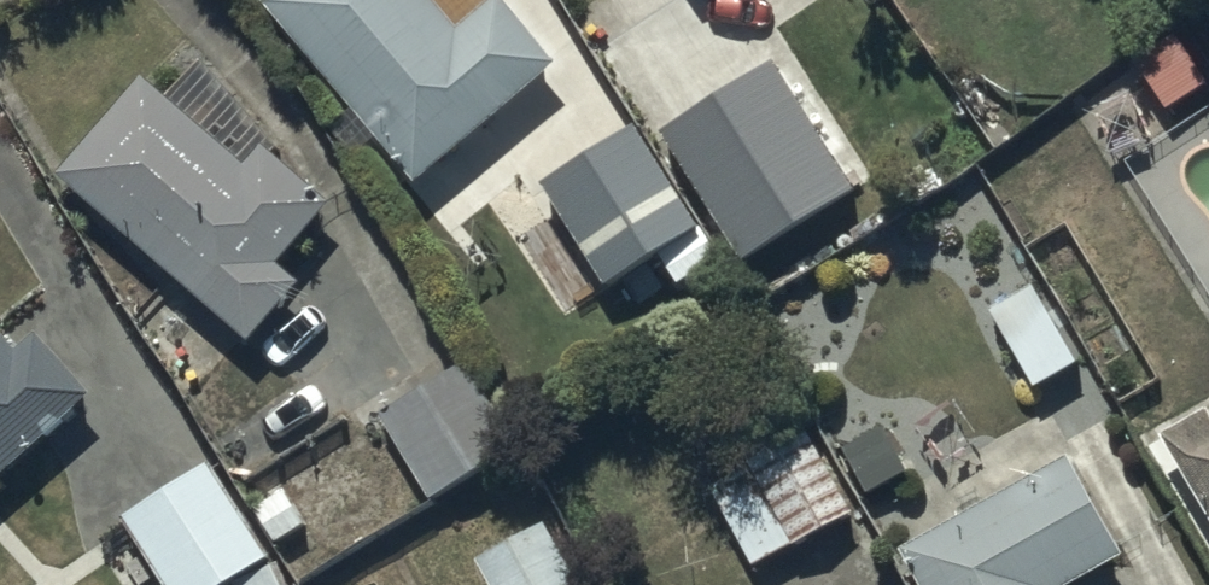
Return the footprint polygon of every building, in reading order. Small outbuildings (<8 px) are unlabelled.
[(265,18),(418,196),(562,73),(504,6),(456,47),(416,0),(287,0),(265,18)] [(721,248),(860,162),(851,148),(879,131),(814,25),(768,53),(763,44),(653,112),(710,203),(698,210),(721,248)] [(202,68),(166,110),(147,94),(61,191),(253,360),(305,300),(283,280),(334,221),(273,167),(280,159),(202,68)] [(640,144),(546,200),(608,302),(662,270),(679,298),(723,272),(707,246),(703,248),(640,144)] [(1035,296),(992,321),(1038,401),(1081,376),(1035,296)] [(94,410),(39,350),(20,366),(0,344),(0,494),(94,410)] [(471,380),(384,429),(432,513),(519,463),(471,380)] [(1162,451),(1208,528),(1208,422),(1162,451)] [(855,526),(804,433),(705,486),(756,579),(855,526)] [(121,530),(160,584),(246,584),(269,569),(203,473),(121,530)] [(903,566),(914,584),(1110,584),(1126,576),(1070,474),(903,566)] [(478,574),(484,584),(579,584),(552,534),(478,574)]
